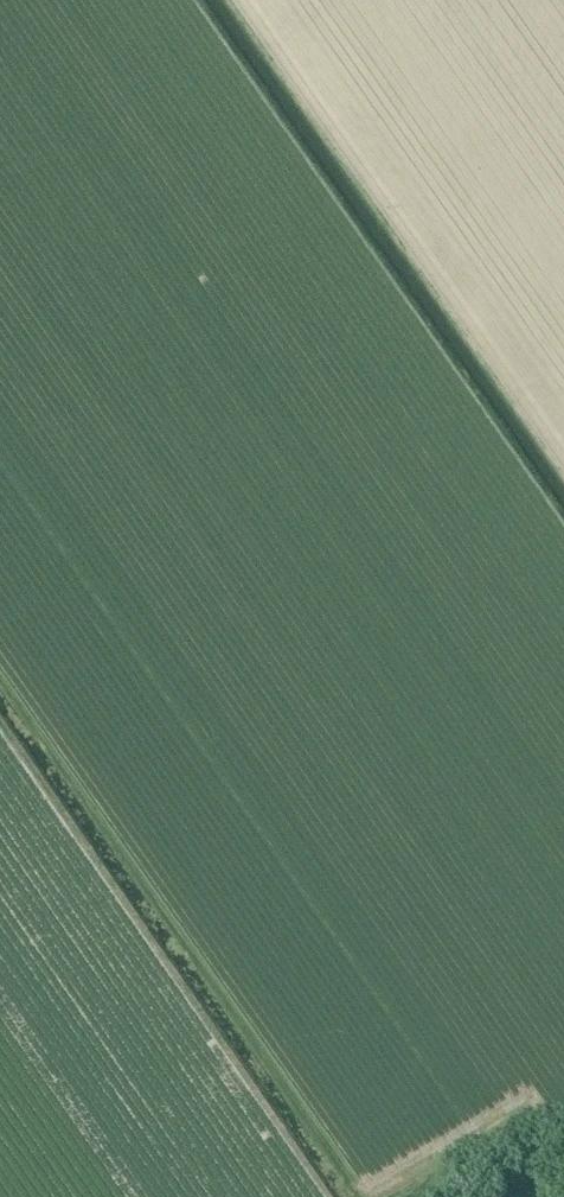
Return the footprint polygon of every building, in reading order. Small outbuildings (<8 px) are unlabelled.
[(490,1196),(513,1196),(494,1188),(490,1196)]
